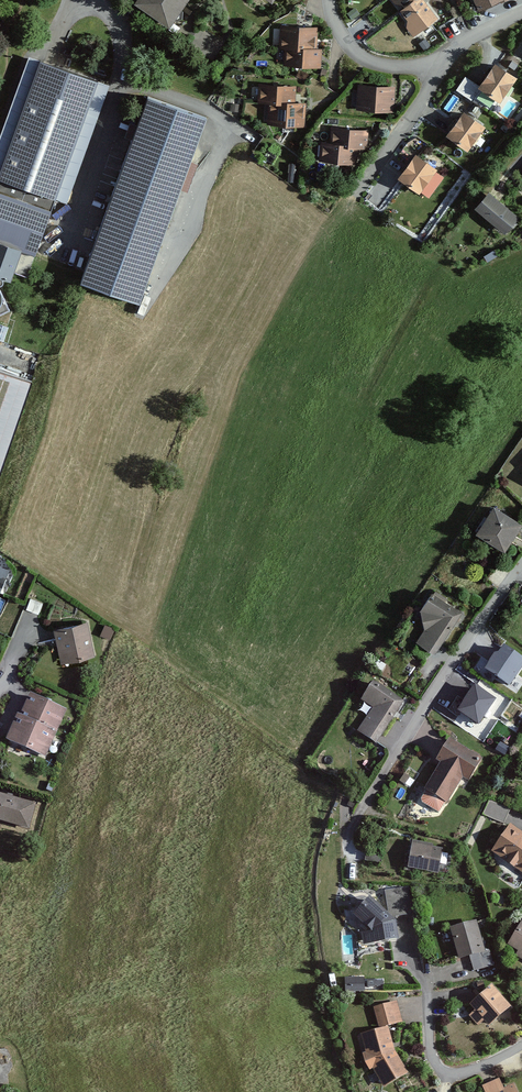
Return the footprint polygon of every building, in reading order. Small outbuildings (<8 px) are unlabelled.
[(140,4),(173,26),(192,0),(142,0),(140,4)] [(407,10),(420,0),(399,0),(407,10)] [(424,0),(420,0),(407,10),(403,13),(419,35),(439,19),(424,0)] [(480,12),(507,0),(475,0),(480,12)] [(316,51),(317,28),(281,27),(280,50),(286,50),(316,51)] [(324,51),(316,51),(286,50),(285,69),(323,70),(324,51)] [(41,61),(0,175),(0,275),(13,279),(16,271),(29,275),(99,82),(41,61)] [(519,79),(497,65),(481,91),(502,105),(519,79)] [(241,81),(235,76),(230,82),(236,87),(241,81)] [(299,85),(261,84),(260,101),(271,102),(298,103),(299,85)] [(396,88),(358,87),(358,111),(396,112),(396,88)] [(209,118),(150,98),(82,288),(141,309),(209,118)] [(298,103),(271,102),(270,123),(286,124),(286,132),(292,132),(297,123),(308,124),(309,104),(298,103)] [(485,129),(465,115),(447,139),(467,153),(485,129)] [(370,130),(334,127),(332,143),(360,146),(369,146),(370,130)] [(360,146),(332,143),(323,142),(322,160),(358,163),(360,146)] [(445,179),(417,158),(402,178),(430,199),(445,179)] [(521,220),(490,194),(477,210),(508,236),(521,220)] [(0,369),(0,478),(34,381),(0,369)] [(494,507),(477,534),(507,553),(521,529),(521,524),(494,507)] [(0,563),(0,590),(5,592),(15,570),(0,563)] [(436,657),(463,615),(446,603),(448,600),(437,594),(435,598),(432,596),(421,614),(426,633),(417,645),(436,657)] [(89,618),(51,626),(60,663),(98,654),(89,618)] [(502,642),(484,667),(509,685),(521,666),(521,656),(502,642)] [(408,702),(378,681),(365,700),(378,709),(362,733),(380,745),(408,702)] [(496,698),(475,683),(457,709),(479,723),(496,698)] [(45,755),(62,714),(25,699),(18,715),(15,714),(4,738),(45,755)] [(488,758),(454,737),(441,758),(447,762),(429,790),(451,804),(467,778),(473,782),(488,758)] [(0,790),(0,818),(28,827),(36,801),(0,790)] [(509,807),(493,803),(490,815),(506,819),(509,807)] [(516,826),(498,853),(521,869),(521,829),(516,826)] [(447,847),(416,842),(411,869),(442,875),(447,847)] [(384,855),(368,853),(367,864),(383,865),(384,855)] [(371,900),(355,917),(375,935),(364,937),(365,949),(402,943),(398,919),(415,917),(411,888),(387,891),(391,917),(371,900)] [(480,921),(453,929),(462,961),(485,954),(489,969),(497,967),(491,947),(487,948),(480,921)] [(513,946),(521,951),(521,932),(513,946)] [(362,987),(362,974),(343,975),(343,987),(362,987)] [(515,1010),(495,988),(472,1009),(478,1015),(473,1019),(482,1029),(487,1024),(493,1031),(515,1010)] [(398,1004),(375,1011),(381,1031),(404,1025),(398,1004)] [(371,1075),(373,1074),(384,1091),(386,1091),(409,1078),(396,1054),(389,1030),(362,1039),(367,1057),(363,1058),(364,1067),(371,1075)] [(502,1083),(485,1090),(486,1091),(505,1091),(502,1083)]
